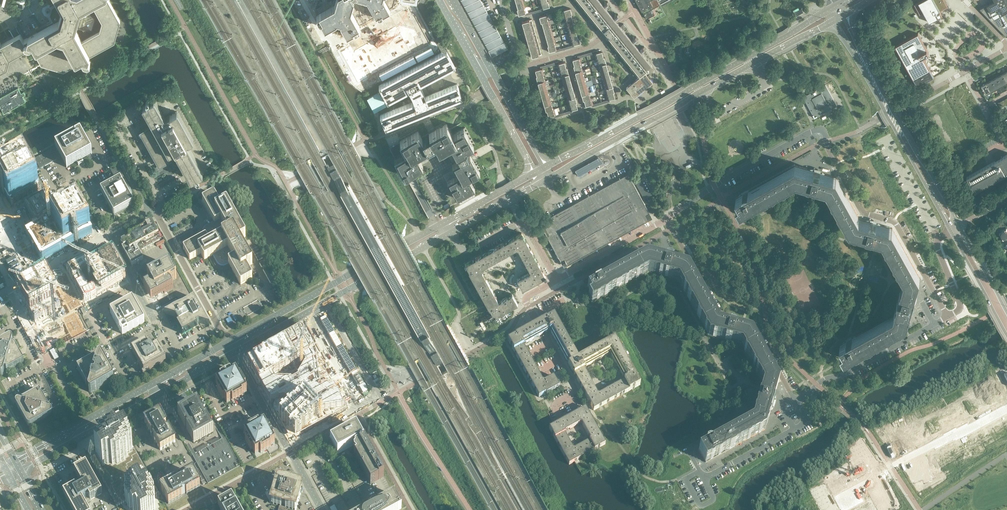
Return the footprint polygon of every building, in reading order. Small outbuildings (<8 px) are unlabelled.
[(54,14),(53,18),(55,22),(28,37),(28,38),(29,46),(30,46),(41,66),(64,72),(83,61),(84,62),(88,63),(90,62),(89,59),(88,59),(90,55),(115,41),(120,21),(110,1),(109,0),(57,0),(60,5),(56,7),(55,11),(54,11),(53,11),(53,12),(53,13),(53,14),(54,14)] [(321,7),(317,9),(320,14),(316,16),(319,21),(321,20),(325,28),(327,27),(329,30),(342,34),(346,32),(347,34),(354,30),(355,31),(360,28),(358,25),(376,15),(378,18),(383,16),(383,14),(390,10),(389,8),(393,6),(395,0),(323,0),(321,7)] [(492,57),(500,53),(504,51),(508,49),(504,42),(504,43),(489,16),(481,1),(480,0),(460,0),(492,57)] [(549,6),(548,0),(547,1),(540,3),(542,9),(544,8),(549,6)] [(620,26),(619,24),(615,19),(620,16),(618,14),(613,17),(605,7),(609,3),(608,1),(603,5),(599,0),(579,0),(582,3),(581,4),(582,5),(582,4),(584,6),(583,6),(584,7),(591,15),(590,15),(591,16),(592,16),(593,17),(592,18),(593,19),(594,18),(600,26),(599,26),(600,27),(601,27),(607,34),(611,40),(610,40),(611,41),(612,41),(618,49),(618,50),(619,50),(620,51),(620,52),(620,53),(621,52),(627,60),(627,61),(628,61),(629,62),(629,63),(629,64),(630,63),(636,71),(637,73),(637,72),(639,75),(646,69),(647,70),(652,66),(641,52),(646,48),(644,46),(639,50),(633,42),(638,38),(636,36),(632,40),(623,30),(623,29),(620,26)] [(647,19),(655,14),(652,9),(660,5),(657,0),(637,0),(647,19)] [(924,12),(929,22),(942,15),(940,11),(946,8),(948,7),(944,0),(922,0),(914,4),(920,15),(924,12)] [(994,1),(980,9),(1006,36),(1006,0),(994,0),(994,1)] [(526,13),(524,7),(518,9),(517,9),(518,15),(524,14),(526,13)] [(572,14),(570,9),(570,8),(565,9),(563,10),(564,16),(571,14),(572,14)] [(542,22),(548,21),(546,15),(545,15),(539,17),(541,23),(542,22)] [(533,25),(532,19),(522,22),(523,27),(533,25)] [(414,53),(409,43),(414,40),(414,41),(420,37),(416,29),(399,24),(384,33),(382,29),(379,31),(377,28),(369,32),(371,36),(369,37),(371,40),(354,49),(349,66),(353,74),(360,71),(359,70),(365,67),(370,78),(414,53)] [(535,31),(533,25),(523,27),(525,33),(535,31)] [(536,36),(535,31),(525,33),(527,39),(536,36)] [(895,45),(917,85),(934,76),(922,56),(929,52),(918,33),(895,45)] [(7,67),(10,57),(28,47),(29,46),(28,38),(27,38),(23,40),(20,34),(2,44),(0,41),(0,71),(7,67)] [(538,42),(536,36),(527,39),(528,45),(538,42)] [(580,43),(578,37),(577,37),(571,39),(573,45),(574,44),(580,43)] [(540,48),(538,42),(528,45),(530,51),(540,48)] [(556,50),(555,44),(548,45),(547,46),(549,52),(554,50),(556,50)] [(541,54),(540,48),(530,51),(532,57),(541,54)] [(426,85),(426,84),(425,84),(422,87),(420,84),(450,68),(452,67),(455,65),(447,49),(444,51),(379,85),(382,91),(368,98),(375,111),(397,100),(396,97),(409,90),(414,101),(380,115),(385,128),(462,97),(457,84),(426,96),(424,93),(429,93),(429,92),(428,91),(428,90),(427,90),(427,89),(426,88),(426,87),(426,86),(426,85)] [(603,57),(602,52),(602,51),(596,53),(594,53),(596,59),(597,59),(603,57)] [(580,57),(578,58),(572,60),(574,65),(581,64),(582,64),(580,57)] [(564,62),(559,63),(557,64),(559,70),(566,68),(564,62)] [(542,68),(541,69),(535,70),(537,76),(543,74),(544,74),(542,68)] [(653,82),(649,78),(650,77),(650,76),(650,75),(649,75),(648,76),(645,72),(638,78),(638,77),(635,80),(643,89),(650,83),(653,82)] [(999,76),(997,77),(1002,86),(1006,83),(1006,82),(1002,74),(999,76)] [(997,77),(994,79),(992,80),(997,88),(1002,86),(997,77)] [(643,89),(635,80),(634,81),(628,85),(626,87),(629,91),(631,91),(631,93),(634,97),(636,95),(642,90),(643,89)] [(992,80),(988,82),(987,83),(991,91),(997,88),(992,80)] [(983,85),(981,86),(986,94),(991,91),(987,83),(983,85)] [(837,105),(826,84),(816,90),(813,91),(803,97),(815,118),(837,105)] [(18,88),(0,98),(0,106),(4,113),(26,101),(23,96),(26,94),(24,91),(21,93),(18,88)] [(615,98),(613,92),(607,94),(607,93),(606,94),(607,100),(609,99),(615,98)] [(593,104),(591,98),(590,98),(584,100),(586,106),(591,104),(593,104)] [(193,141),(177,112),(177,111),(170,115),(171,115),(164,119),(154,100),(150,102),(149,100),(148,99),(147,99),(146,100),(146,101),(146,102),(147,103),(143,106),(153,124),(141,131),(159,165),(167,161),(167,162),(170,161),(170,160),(170,159),(167,154),(169,153),(174,151),(174,150),(175,150),(191,179),(195,176),(196,178),(197,178),(197,179),(198,179),(199,179),(199,178),(200,177),(199,177),(199,176),(198,175),(202,172),(186,144),(188,143),(193,141)] [(578,108),(576,102),(569,104),(568,105),(570,110),(572,110),(578,108)] [(556,115),(554,109),(553,109),(547,111),(548,117),(554,115),(556,115)] [(474,146),(464,128),(453,134),(450,129),(449,127),(447,123),(435,129),(432,131),(429,133),(429,134),(422,138),(427,147),(429,146),(430,147),(429,148),(432,153),(437,150),(436,148),(437,148),(439,150),(445,147),(450,144),(454,152),(456,155),(457,155),(466,150),(474,146)] [(427,149),(428,148),(427,147),(422,138),(418,130),(400,140),(400,141),(393,145),(390,147),(396,157),(395,157),(405,175),(409,173),(411,172),(412,172),(423,165),(417,154),(427,149)] [(91,153),(80,134),(56,147),(30,162),(36,172),(62,157),(67,167),(77,161),(79,163),(82,161),(81,159),(91,153)] [(469,178),(480,172),(474,161),(473,160),(472,157),(470,154),(469,154),(466,150),(457,155),(460,159),(459,160),(458,160),(452,164),(455,170),(458,175),(447,181),(457,199),(475,189),(469,178)] [(1006,173),(1006,154),(967,176),(975,191),(1006,173)] [(578,176),(602,163),(601,160),(599,157),(575,170),(577,173),(578,176)] [(0,178),(0,195),(13,218),(37,262),(89,233),(74,205),(57,214),(28,163),(0,178)] [(340,170),(337,164),(334,165),(334,164),(331,165),(330,166),(326,168),(325,167),(322,169),(327,177),(329,176),(334,173),(335,172),(340,170)] [(133,204),(125,190),(130,187),(117,165),(110,169),(117,182),(101,190),(114,215),(133,204)] [(885,226),(883,225),(881,224),(870,221),(860,218),(837,177),(811,169),(809,169),(795,165),(747,189),(748,191),(740,196),(736,198),(739,204),(737,205),(741,212),(797,181),(803,182),(803,183),(806,184),(813,186),(827,189),(850,231),(876,238),(879,239),(881,240),(883,240),(904,279),(904,280),(903,283),(902,285),(894,315),(848,340),(840,344),(843,350),(841,352),(845,359),(906,325),(913,300),(916,289),(917,287),(920,277),(892,228),(885,226)] [(644,221),(649,219),(652,217),(644,203),(642,199),(644,198),(653,193),(644,177),(635,182),(636,182),(634,183),(628,174),(553,215),(540,222),(556,252),(556,251),(564,266),(567,264),(571,261),(572,262),(643,222),(644,221)] [(239,240),(240,239),(241,239),(245,237),(245,236),(245,235),(227,202),(226,202),(221,204),(220,205),(214,194),(213,194),(203,200),(202,200),(202,201),(214,222),(215,223),(215,222),(216,222),(218,225),(215,226),(214,225),(213,225),(213,226),(212,226),(212,227),(212,228),(207,231),(206,235),(205,235),(184,247),(183,247),(183,248),(189,259),(190,259),(201,253),(202,254),(201,254),(204,259),(205,259),(212,255),(217,263),(217,264),(218,265),(219,265),(220,266),(221,266),(222,266),(223,266),(224,266),(225,266),(226,266),(229,264),(240,284),(241,285),(241,284),(252,279),(252,278),(246,267),(247,266),(252,264),(252,263),(239,240)] [(13,218),(0,195),(0,225),(13,218)] [(198,198),(169,214),(172,220),(195,207),(204,222),(209,219),(198,198)] [(142,250),(160,240),(157,235),(158,235),(158,234),(156,230),(157,229),(157,228),(157,227),(156,227),(155,228),(152,223),(128,236),(128,237),(129,239),(125,241),(121,243),(121,245),(121,246),(122,246),(123,246),(123,247),(122,248),(132,266),(137,263),(137,264),(138,265),(139,265),(139,264),(139,263),(139,262),(143,260),(143,259),(138,250),(140,249),(141,249),(142,250)] [(1006,228),(1003,230),(1002,230),(1001,230),(1000,230),(1000,231),(999,231),(999,232),(999,233),(999,234),(1000,235),(1001,235),(1001,236),(1003,239),(1002,240),(1003,243),(1006,240),(1006,229),(1006,228)] [(530,248),(521,232),(506,241),(511,251),(516,248),(517,249),(517,248),(520,253),(530,248)] [(511,251),(506,241),(493,248),(499,258),(504,255),(504,256),(507,255),(506,254),(511,251)] [(107,248),(20,296),(39,330),(126,282),(107,248)] [(499,258),(493,248),(481,255),(486,265),(491,262),(492,263),(494,262),(494,261),(499,258)] [(537,261),(530,248),(520,253),(523,258),(522,259),(523,262),(524,261),(527,266),(537,261)] [(718,323),(688,268),(672,264),(672,263),(669,262),(666,262),(660,260),(658,260),(646,256),(646,254),(587,287),(586,287),(591,295),(588,297),(592,304),(592,303),(648,272),(654,274),(654,275),(655,275),(664,278),(665,277),(678,281),(709,336),(731,342),(735,328),(734,327),(733,327),(732,326),(731,326),(730,326),(729,326),(718,323)] [(481,267),(486,265),(481,255),(465,263),(469,271),(469,272),(472,278),(482,272),(481,269),(481,268),(481,267)] [(546,276),(537,261),(527,266),(530,271),(529,271),(530,272),(517,279),(522,289),(546,276)] [(169,284),(169,283),(176,278),(169,265),(147,277),(150,282),(151,282),(152,283),(144,287),(151,300),(173,288),(170,283),(169,284)] [(274,281),(267,268),(267,267),(266,268),(263,269),(263,270),(270,283),(271,283),(274,282),(274,281),(275,281),(274,281)] [(489,284),(482,272),(472,278),(479,290),(489,284)] [(496,297),(489,284),(479,290),(486,303),(496,297)] [(494,316),(517,303),(512,294),(499,301),(499,300),(498,300),(496,297),(486,303),(489,309),(490,309),(494,316)] [(209,326),(194,298),(165,314),(175,317),(178,323),(177,324),(182,334),(197,326),(196,324),(199,323),(209,326)] [(144,322),(138,310),(136,306),(132,300),(110,312),(122,334),(144,322)] [(76,310),(38,330),(50,352),(70,341),(69,339),(86,329),(76,310)] [(563,331),(554,315),(546,319),(538,323),(528,329),(534,339),(545,333),(549,331),(550,331),(553,336),(563,331)] [(765,430),(769,414),(771,408),(772,408),(774,402),(773,401),(776,392),(778,382),(751,333),(741,330),(735,328),(731,342),(735,343),(735,344),(737,344),(740,345),(741,345),(763,384),(762,385),(761,388),(761,390),(752,420),(725,435),(711,442),(710,442),(709,443),(707,443),(706,443),(706,444),(705,445),(706,445),(698,449),(706,462),(765,430)] [(534,339),(528,329),(519,334),(524,344),(534,339)] [(346,408),(303,330),(247,361),(279,419),(296,436),(346,408)] [(570,344),(563,331),(553,336),(560,349),(570,344)] [(524,345),(524,344),(519,334),(515,336),(515,337),(508,341),(516,356),(526,351),(523,346),(524,345)] [(625,357),(619,346),(615,338),(599,347),(604,357),(609,354),(610,355),(611,354),(615,362),(625,357)] [(15,345),(14,346),(12,345),(13,341),(13,340),(12,339),(11,339),(10,339),(9,339),(0,344),(0,375),(1,375),(2,375),(3,375),(3,374),(4,374),(5,370),(7,371),(7,372),(24,362),(15,345)] [(166,361),(161,352),(154,339),(132,351),(141,367),(140,368),(143,374),(150,371),(149,370),(166,361)] [(578,359),(570,344),(560,349),(568,364),(578,359)] [(604,357),(599,347),(586,354),(592,364),(597,361),(598,362),(600,361),(599,359),(604,357)] [(447,357),(443,350),(444,349),(443,348),(426,357),(428,361),(430,360),(432,363),(435,361),(434,360),(436,358),(439,357),(440,358),(442,357),(443,359),(447,357)] [(533,364),(530,359),(532,358),(530,355),(529,356),(526,351),(516,356),(523,369),(533,364)] [(585,372),(584,369),(584,368),(592,364),(586,354),(578,359),(568,364),(575,376),(577,379),(583,391),(593,386),(591,382),(592,381),(591,378),(589,379),(585,372)] [(113,378),(102,357),(101,356),(100,356),(99,356),(98,357),(98,358),(97,361),(94,361),(95,360),(77,369),(87,387),(87,385),(89,386),(88,390),(88,391),(89,391),(89,392),(90,393),(91,393),(92,393),(112,382),(113,381),(113,380),(114,380),(114,379),(114,378),(113,378)] [(632,369),(625,357),(615,362),(618,367),(616,368),(618,371),(619,370),(622,375),(632,369)] [(540,376),(537,371),(539,371),(537,368),(536,369),(533,364),(523,369),(530,382),(540,376)] [(640,385),(634,374),(632,369),(622,375),(625,380),(624,380),(624,381),(616,385),(622,395),(640,385)] [(247,392),(244,387),(246,386),(240,376),(238,377),(236,372),(231,375),(230,373),(220,379),(221,380),(216,383),(218,388),(217,389),(223,399),(224,398),(227,403),(232,400),(232,402),(243,396),(242,395),(247,392)] [(559,387),(556,381),(554,376),(544,382),(543,381),(540,376),(530,382),(539,397),(546,393),(547,394),(559,387)] [(622,395),(616,385),(611,388),(611,387),(608,388),(609,389),(604,392),(609,402),(622,395)] [(609,402),(604,392),(599,395),(598,394),(598,395),(593,386),(583,391),(594,410),(609,402)] [(47,409),(48,407),(49,408),(39,390),(22,400),(23,400),(23,402),(19,401),(18,401),(17,402),(16,402),(16,403),(16,404),(16,405),(27,425),(28,426),(29,426),(29,427),(30,427),(31,426),(51,415),(52,415),(52,414),(53,414),(53,413),(53,412),(52,412),(52,411),(51,411),(47,409)] [(213,432),(206,419),(197,403),(190,407),(189,405),(188,405),(184,407),(184,408),(185,410),(178,414),(183,424),(184,424),(185,426),(194,443),(213,432)] [(961,407),(951,412),(961,429),(970,424),(961,407)] [(567,430),(580,423),(581,424),(586,431),(595,426),(585,408),(562,420),(549,428),(559,446),(569,440),(565,433),(565,432),(567,430)] [(175,442),(169,430),(167,431),(164,426),(166,425),(160,414),(145,422),(151,434),(153,433),(154,434),(153,434),(153,435),(153,436),(154,436),(155,436),(156,437),(154,438),(160,450),(175,442)] [(275,443),(272,438),(274,437),(268,427),(267,428),(264,423),(259,426),(258,424),(248,430),(249,431),(244,434),(247,439),(245,440),(251,450),(252,450),(252,449),(255,454),(260,451),(261,453),(266,450),(267,450),(267,449),(271,447),(270,446),(275,443)] [(605,444),(595,426),(586,431),(590,439),(589,439),(589,440),(582,444),(587,454),(605,444)] [(384,477),(364,441),(363,441),(364,442),(362,443),(361,442),(361,441),(363,440),(356,427),(349,430),(347,431),(342,434),(341,435),(340,436),(338,436),(336,437),(330,441),(337,454),(356,444),(357,444),(357,445),(356,445),(356,446),(355,446),(355,447),(354,448),(355,448),(355,449),(353,450),(355,454),(355,455),(355,456),(354,454),(357,460),(359,464),(360,466),(361,468),(362,470),(363,471),(364,473),(365,474),(365,475),(366,477),(368,480),(369,482),(370,484),(381,478),(384,477)] [(126,502),(130,509),(131,508),(132,509),(154,509),(155,509),(153,506),(155,505),(153,502),(155,500),(153,496),(154,496),(159,493),(135,449),(133,450),(123,432),(119,434),(118,433),(104,441),(105,442),(101,445),(102,447),(103,449),(99,451),(96,453),(97,455),(94,456),(90,458),(117,507),(122,504),(126,502)] [(240,466),(225,438),(220,440),(211,445),(208,447),(197,453),(192,455),(196,462),(207,482),(208,484),(240,466)] [(587,454),(582,444),(574,448),(573,448),(569,440),(559,446),(569,464),(587,454)] [(863,462),(829,480),(835,490),(869,472),(869,474),(876,470),(862,443),(855,447),(863,462)] [(197,453),(208,447),(207,444),(196,450),(197,453)] [(933,456),(921,462),(933,486),(946,479),(933,456)] [(102,493),(86,465),(81,468),(80,468),(78,469),(74,471),(81,484),(80,485),(80,484),(78,485),(76,486),(77,486),(75,487),(64,493),(63,494),(73,509),(87,509),(84,503),(86,502),(90,500),(102,493)] [(918,466),(911,470),(917,482),(925,478),(918,466)] [(187,494),(200,487),(199,485),(193,473),(179,481),(180,482),(179,483),(178,483),(177,483),(177,484),(175,485),(174,483),(161,491),(168,504),(182,497),(181,496),(182,495),(184,494),(185,494),(186,493),(187,494)] [(301,487),(292,484),(291,485),(288,485),(287,484),(288,483),(278,480),(275,490),(277,490),(275,494),(274,494),(271,504),(281,506),(281,505),(282,505),(282,506),(282,507),(282,508),(283,508),(284,508),(284,507),(285,506),(285,508),(294,509),(295,509),(297,501),(296,500),(297,496),(299,496),(301,487)] [(873,489),(884,509),(890,509),(898,506),(885,482),(873,489)] [(62,490),(64,493),(75,487),(73,484),(62,490)] [(813,491),(821,506),(823,509),(837,509),(823,486),(813,491)] [(401,509),(400,507),(397,500),(396,500),(396,499),(394,496),(395,495),(394,495),(393,496),(392,496),(368,509),(368,508),(367,507),(364,509),(365,509),(399,509),(401,509)] [(229,505),(233,502),(232,499),(222,504),(221,505),(218,506),(219,508),(220,509),(223,508),(229,505)]
